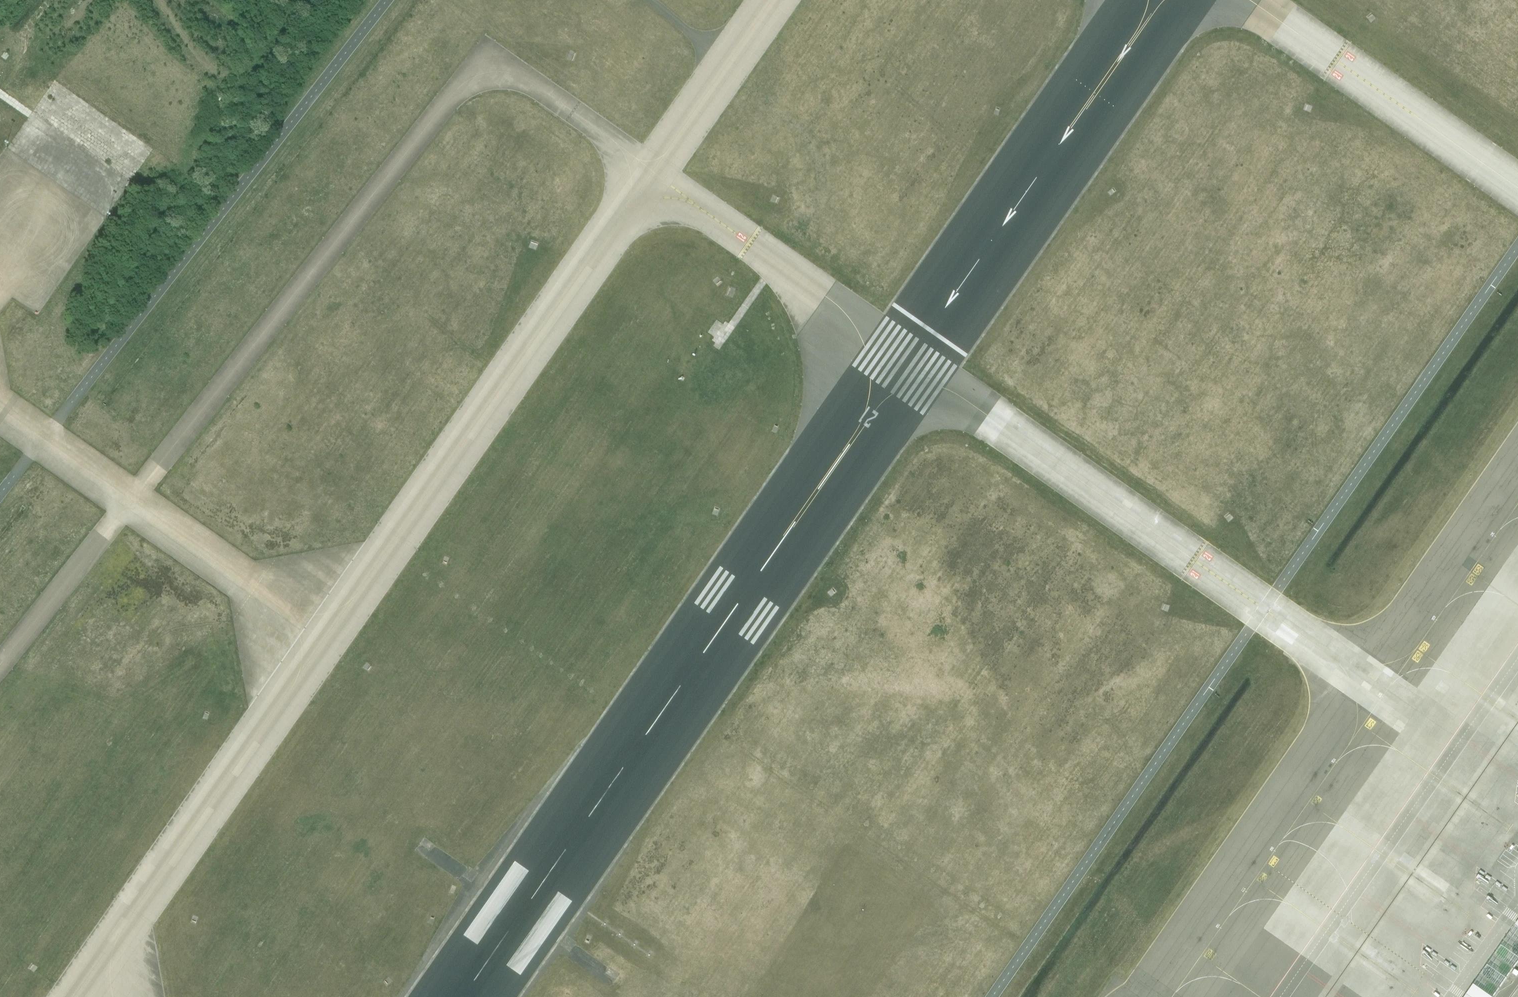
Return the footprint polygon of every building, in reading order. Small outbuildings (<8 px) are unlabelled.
[(1464,996),(1494,996),(1517,962),(1517,919),(1464,996)]
